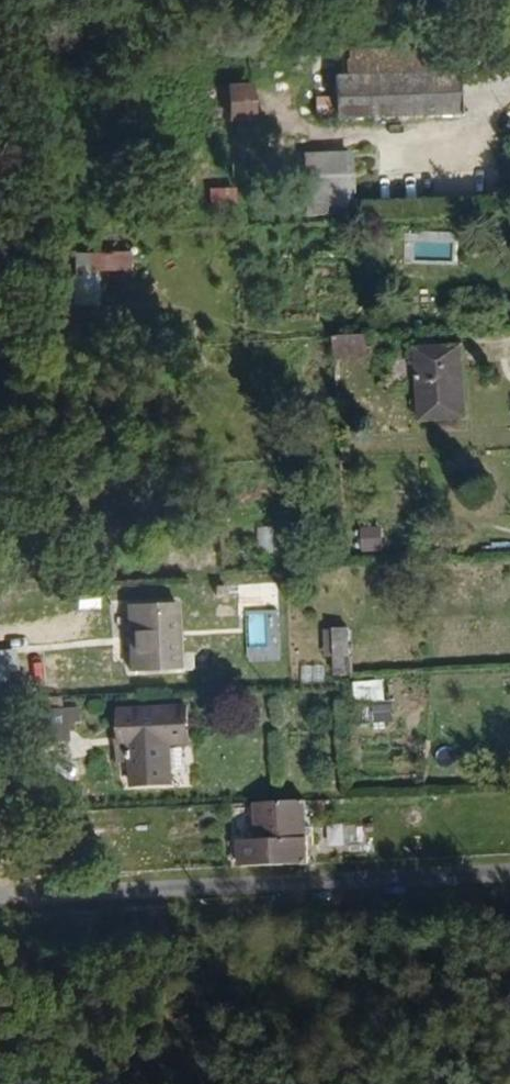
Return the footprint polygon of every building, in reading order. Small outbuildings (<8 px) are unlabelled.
[(220,83),(221,122),(249,121),(248,82),(220,83)] [(478,134),(476,89),(348,94),(352,135),(478,134)] [(330,180),(330,186),(375,184),(375,177),(330,180)] [(375,184),(330,186),(335,237),(377,236),(375,184)] [(228,188),(205,188),(205,207),(227,208),(228,188)] [(63,274),(98,273),(98,275),(125,274),(125,250),(62,252),(63,274)] [(58,305),(95,307),(97,274),(59,272),(58,305)] [(331,336),(332,360),(367,359),(366,335),(331,336)] [(402,434),(447,430),(443,361),(400,363),(402,434)] [(383,552),(381,527),(358,528),(360,553),(383,552)] [(189,664),(186,597),(134,599),(137,664),(189,664)] [(315,640),(316,665),(330,665),(329,640),(315,640)] [(0,647),(0,686),(20,685),(17,646),(0,647)] [(29,647),(17,646),(20,685),(31,684),(29,647)] [(330,665),(316,665),(317,684),(330,684),(330,665)] [(355,682),(356,704),(384,702),(382,680),(355,682)] [(84,716),(83,701),(38,702),(40,730),(74,730),(75,716),(84,716)] [(196,738),(194,703),(128,704),(129,722),(124,723),(126,752),(139,752),(140,779),(181,779),(179,739),(196,738)] [(389,703),(355,704),(355,722),(389,722),(389,703)] [(228,846),(229,867),(312,863),(310,797),(249,800),(251,845),(228,846)] [(326,850),(364,850),(363,825),(325,825),(326,850)]
